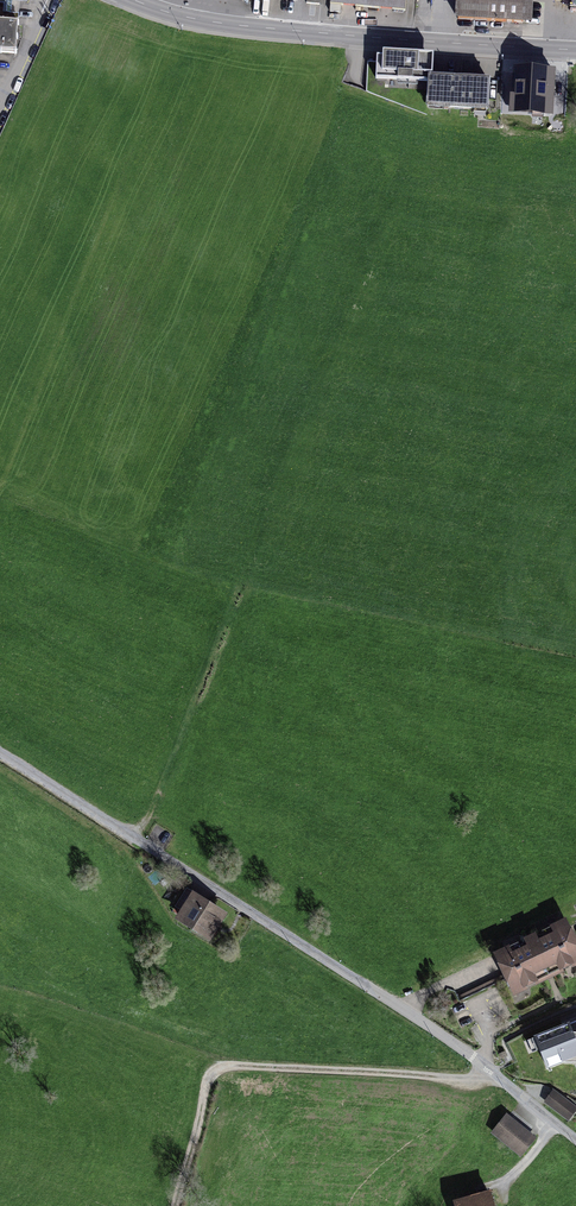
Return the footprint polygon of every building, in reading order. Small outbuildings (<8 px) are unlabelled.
[(16,58),(20,0),(0,0),(0,57),(16,58)] [(325,9),(401,17),(403,0),(326,0),(325,9)] [(450,23),(528,27),(529,0),(451,0),(450,23)] [(426,58),(375,56),(374,82),(425,84),(425,80),(426,58)] [(488,83),(425,80),(425,84),(424,113),(487,116),(488,83)] [(542,89),(513,88),(512,118),(553,119),(554,98),(542,98),(542,89)] [(189,895),(172,921),(206,943),(223,917),(189,895)] [(575,970),(575,953),(564,927),(492,960),(510,1000),(575,970)] [(567,1055),(565,1073),(575,1075),(575,1056),(567,1055)] [(554,1092),(544,1105),(570,1124),(575,1115),(575,1109),(554,1092)] [(535,1138),(505,1117),(492,1135),(522,1156),(535,1138)] [(489,1194),(450,1203),(451,1205),(491,1205),(489,1194)]
